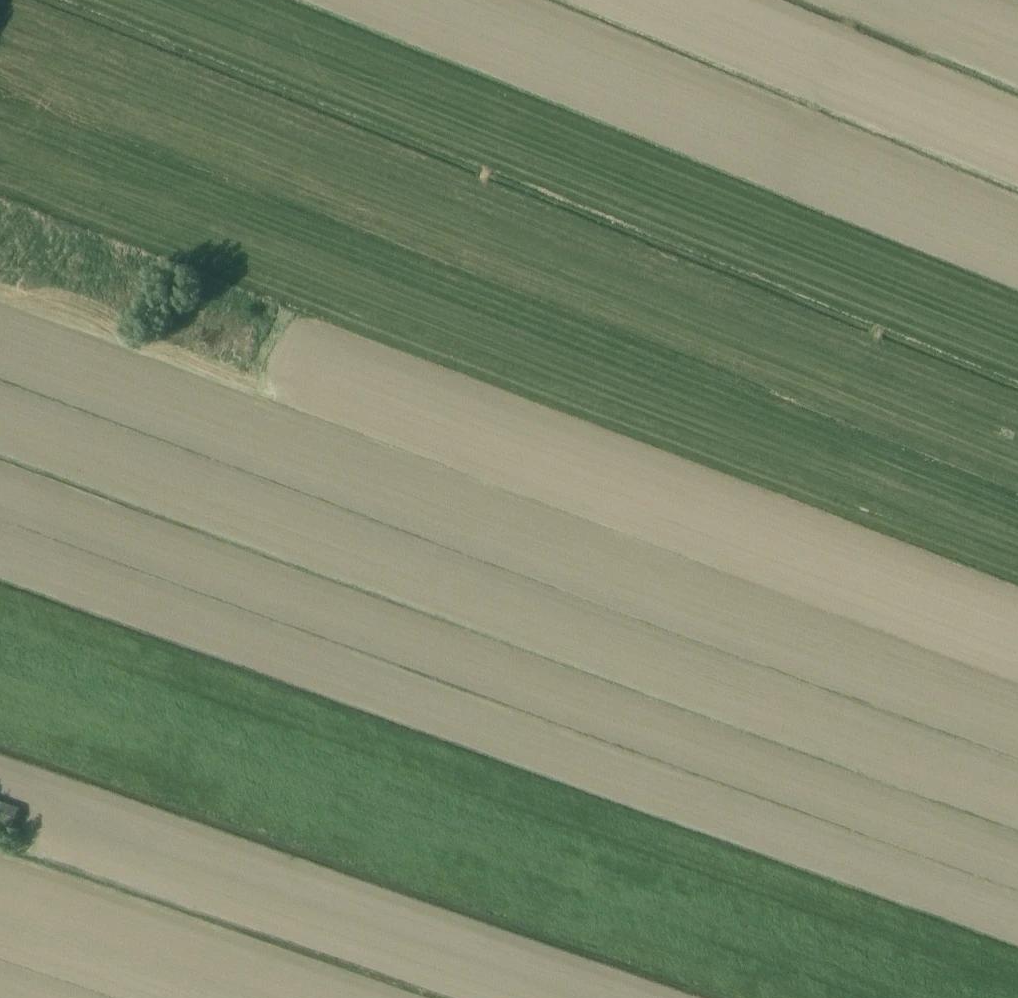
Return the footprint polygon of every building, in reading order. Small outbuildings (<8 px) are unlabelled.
[(11,831),(18,809),(0,803),(0,828),(11,831)]
